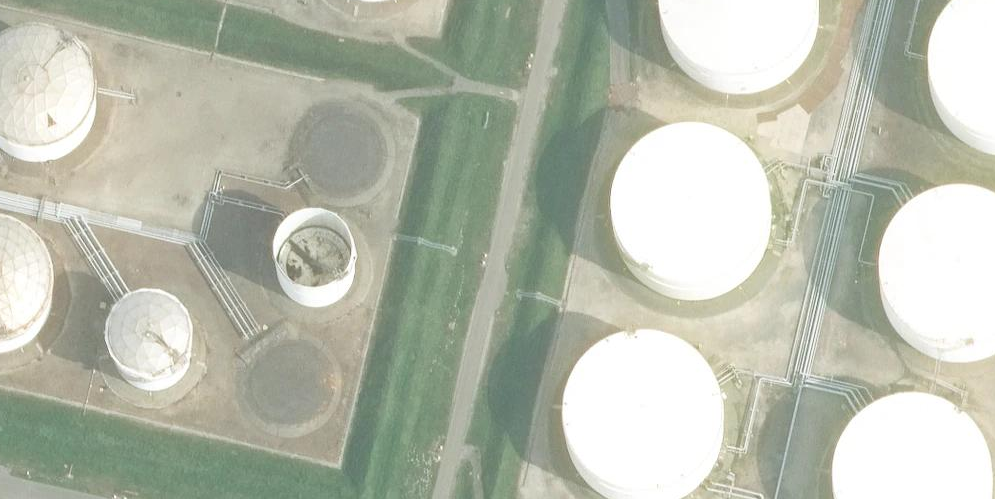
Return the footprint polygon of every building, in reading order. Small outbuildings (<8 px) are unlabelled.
[(709,80),(758,83),(789,68),(807,48),(820,7),(819,0),(658,0),(658,25),(679,61),(709,80)] [(983,145),(994,145),(994,0),(965,0),(957,4),(933,39),(932,89),(953,125),(983,145)] [(39,171),(76,164),(100,143),(112,109),(106,79),(92,59),(65,43),(29,43),(4,56),(0,61),(0,150),(2,154),(39,171)] [(635,269),(666,288),(714,291),(745,276),(763,256),(777,215),(769,176),(743,144),(707,129),(669,131),(639,148),(615,182),(614,233),(635,269)] [(935,351),(984,353),(994,348),(994,199),(976,191),(938,194),(908,211),(885,245),(883,295),(904,332),(935,351)] [(290,277),(305,298),(323,305),(345,302),(364,283),(365,254),(352,236),(332,228),(308,233),(292,252),(290,277)] [(0,359),(37,353),(62,332),(73,298),(68,268),(53,247),(26,232),(0,231),(0,359)] [(128,363),(143,384),(160,391),(183,387),(201,368),(203,339),(190,322),(170,313),(146,319),(130,337),(128,363)] [(591,472),(622,491),(671,494),(701,479),(719,459),(733,418),(725,379),(699,347),(663,332),(625,334),(595,351),(572,386),(570,436),(591,472)] [(993,446),(967,414),(931,399),(893,402),(863,418),(839,453),(838,498),(994,498),(994,458),(993,446)]
